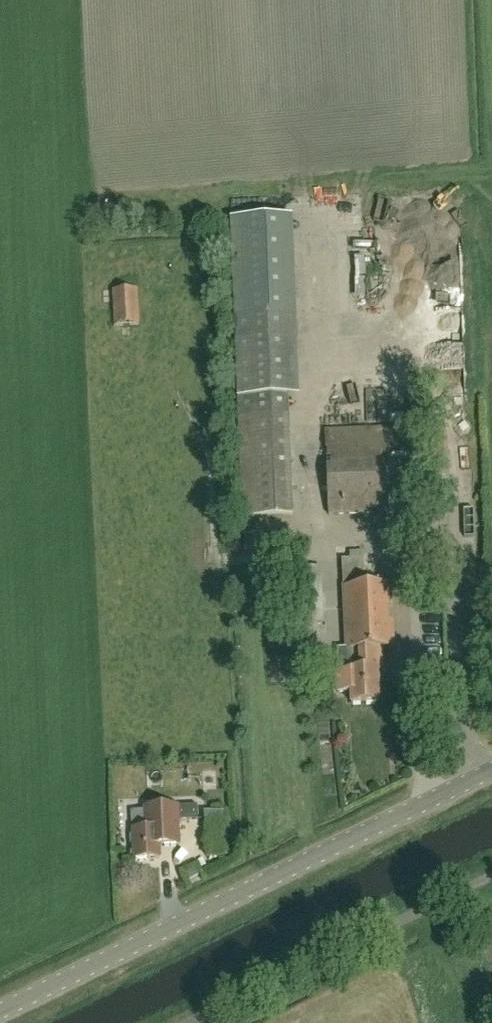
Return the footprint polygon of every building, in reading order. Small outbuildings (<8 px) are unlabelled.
[(300,211),(237,215),(245,349),(282,347),(280,313),(306,311),(300,211)] [(114,326),(138,325),(136,291),(112,292),(114,326)] [(331,516),(414,513),(411,427),(328,430),(331,516)] [(290,497),(241,499),(242,519),(291,517),(290,497)] [(255,551),(267,550),(265,534),(253,536),(255,551)] [(364,559),(342,560),(346,650),(342,650),(343,673),(337,673),(338,693),(350,693),(351,704),(379,703),(377,661),(382,661),(382,649),(394,649),(393,622),(388,623),(387,607),(392,607),(391,585),(365,586),(364,559)] [(301,593),(302,625),(324,624),(323,592),(301,593)] [(435,624),(451,625),(452,614),(436,612),(435,624)] [(146,830),(133,830),(134,860),(137,859),(140,861),(144,861),(146,859),(160,858),(159,839),(174,839),(173,821),(198,820),(197,806),(143,808),(143,810),(130,811),(131,825),(146,825),(146,830)] [(199,875),(196,870),(187,874),(190,880),(199,875)]
